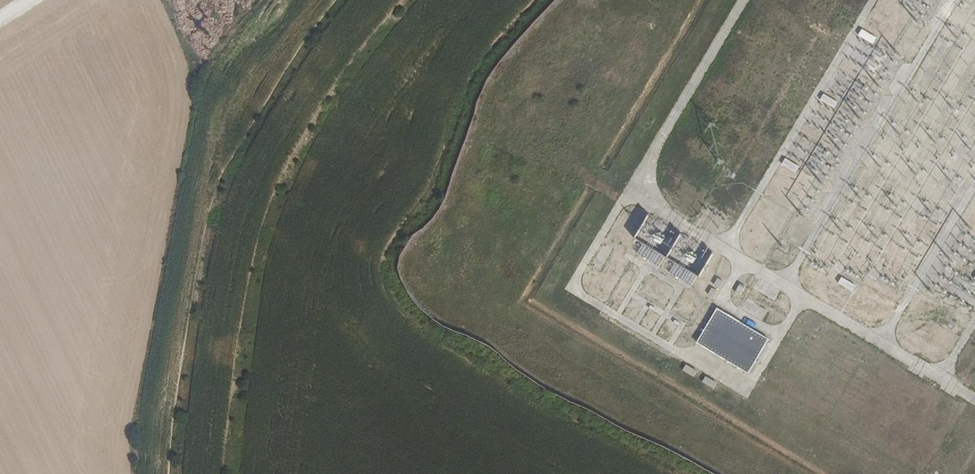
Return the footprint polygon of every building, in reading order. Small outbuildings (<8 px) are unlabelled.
[(877,38),(862,29),(858,36),(873,44),(877,38)] [(837,103),(823,95),(820,100),(834,108),(837,103)] [(800,168),(785,160),(781,165),(797,174),(800,168)] [(647,244),(640,254),(660,267),(667,257),(647,244)] [(680,264),(674,274),(692,285),(698,276),(680,264)] [(855,287),(841,278),(837,284),(852,293),(855,287)] [(768,342),(716,310),(695,345),(746,376),(768,342)] [(685,366),(683,370),(694,376),(697,371),(686,364),(685,366)] [(717,382),(706,375),(702,381),(713,388),(717,382)]
